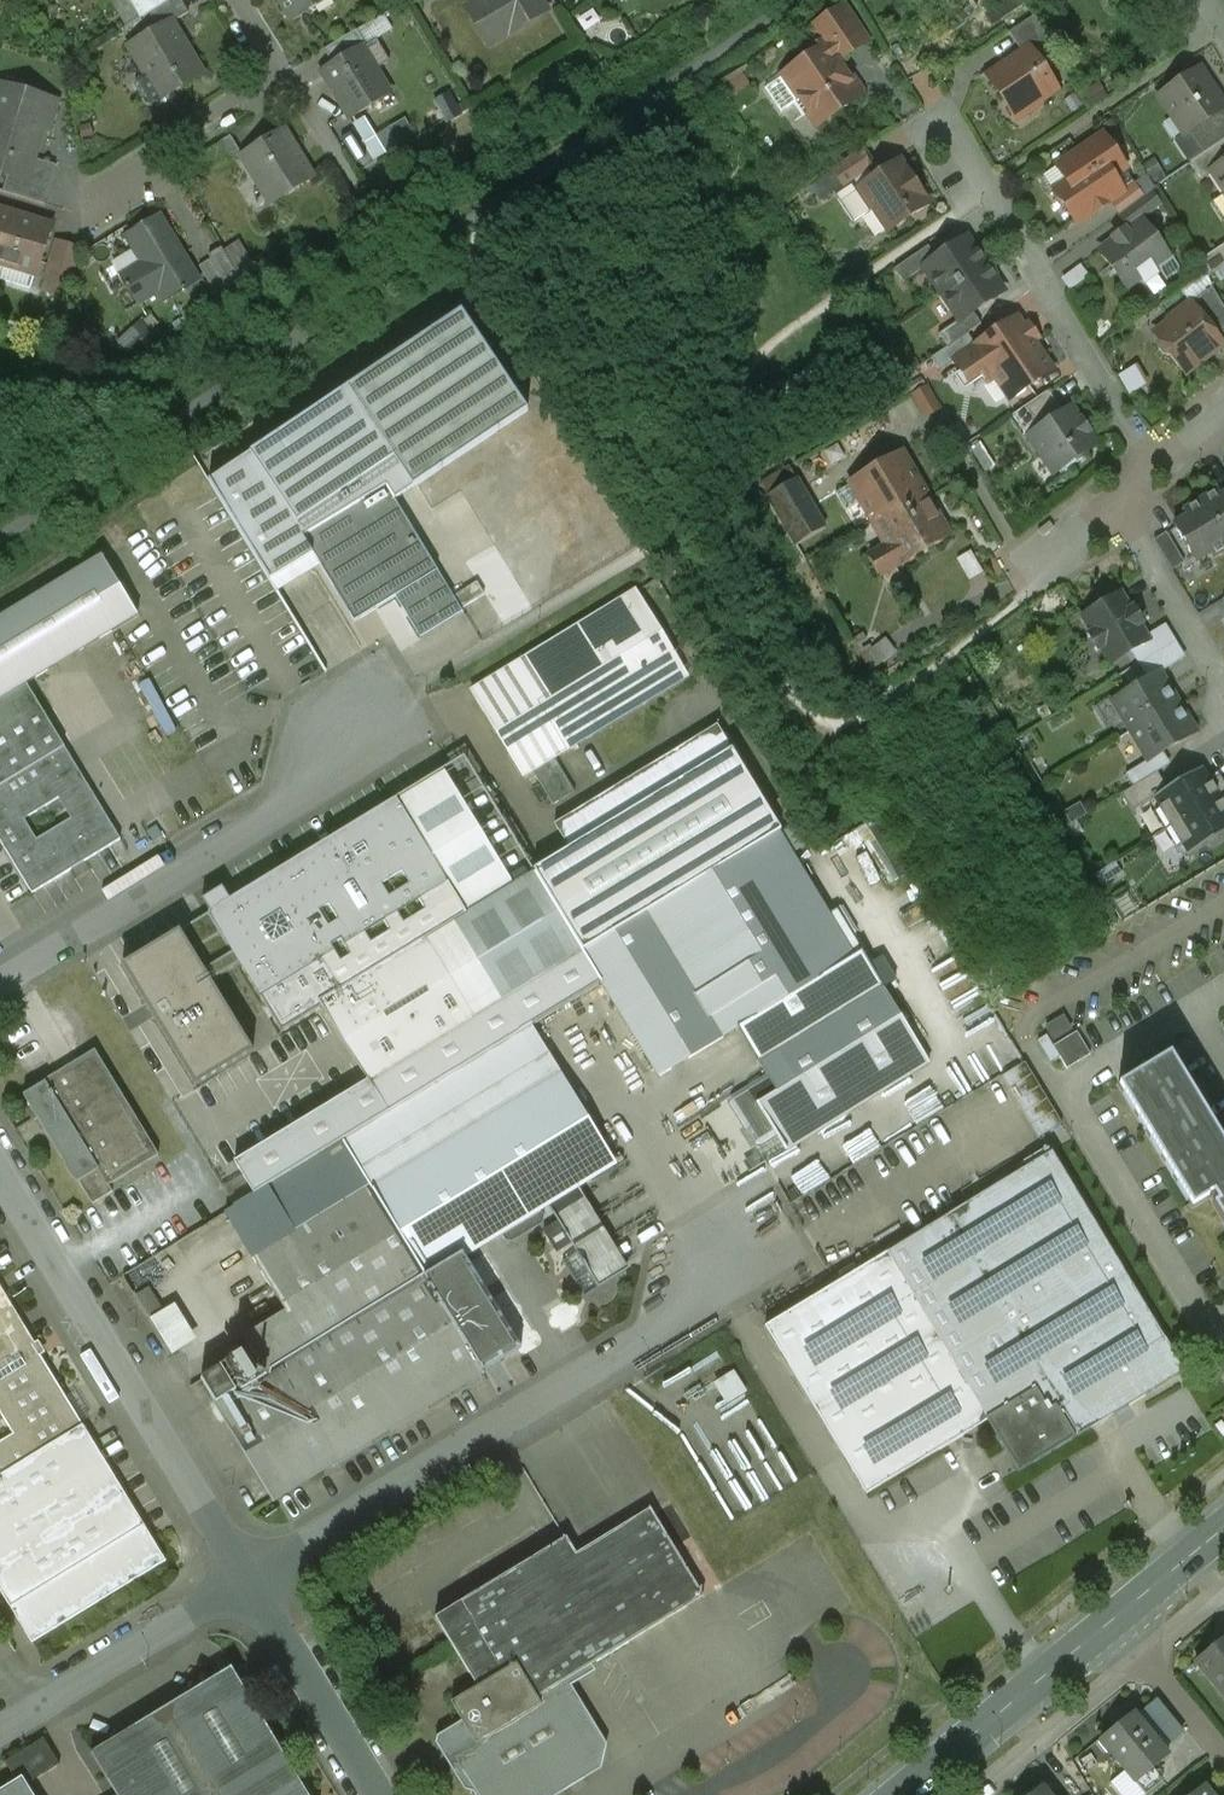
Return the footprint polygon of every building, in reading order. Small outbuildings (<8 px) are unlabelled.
[(142,17),(150,12),(168,1),(167,0),(131,0),(142,17)] [(150,12),(159,27),(171,20),(187,11),(180,0),(170,0),(168,1),(150,12)] [(294,20),(315,6),(312,0),(281,0),(294,20)] [(494,10),(478,20),(492,44),(545,12),(537,0),(488,0),(494,10)] [(841,8),(813,27),(824,43),(837,62),(838,62),(865,43),(841,8)] [(1034,16),(1008,33),(1021,52),(1027,48),(1032,54),(1050,42),(1034,16)] [(159,27),(130,45),(147,72),(137,77),(134,86),(145,103),(152,102),(202,72),(171,20),(159,27)] [(356,30),(323,50),(332,64),(361,47),(362,48),(366,46),(356,30)] [(837,62),(824,43),(811,51),(814,56),(783,77),(799,100),(795,103),(795,104),(803,116),(804,116),(808,113),(816,125),(860,95),(858,92),(860,90),(860,89),(852,77),(851,77),(849,78),(838,62),(837,62)] [(332,64),(321,70),(350,118),(389,94),(362,48),(361,47),(332,64)] [(1021,52),(987,75),(1013,114),(1030,102),(1037,104),(1056,91),(1032,54),(1027,48),(1021,52)] [(1158,96),(1172,117),(1177,114),(1189,132),(1222,109),(1223,108),(1223,106),(1199,68),(1158,96)] [(731,113),(758,97),(742,71),(715,87),(731,113)] [(2,87),(0,92),(0,173),(7,175),(26,180),(32,160),(41,129),(49,131),(58,104),(2,87)] [(1189,132),(1203,153),(1189,162),(1189,163),(1223,139),(1223,113),(1222,109),(1189,132)] [(356,121),(370,157),(416,139),(408,118),(373,132),(367,117),(356,121)] [(314,178),(285,130),(243,157),(272,204),(314,178)] [(1102,134),(1055,166),(1066,181),(1053,190),(1077,225),(1110,202),(1124,193),(1123,192),(1113,178),(1125,169),(1102,134)] [(229,136),(196,156),(204,170),(237,148),(229,136)] [(1189,163),(1201,180),(1214,171),(1213,170),(1223,162),(1223,139),(1189,163)] [(864,150),(833,171),(841,184),(872,163),(864,150)] [(54,167),(32,160),(26,180),(7,175),(2,191),(44,204),(54,167)] [(900,161),(858,189),(868,210),(867,214),(867,220),(872,228),(877,230),(882,231),(885,229),(887,231),(929,203),(900,161)] [(1213,170),(1214,171),(1223,186),(1223,162),(1213,170)] [(1133,184),(1123,192),(1124,193),(1110,202),(1119,215),(1142,198),(1133,184)] [(1142,198),(1119,215),(1129,228),(1140,220),(1141,221),(1161,205),(1151,191),(1142,198)] [(2,264),(16,215),(0,210),(0,263),(2,264)] [(51,226),(16,215),(2,264),(36,274),(51,226)] [(166,230),(158,218),(153,219),(124,237),(139,261),(120,273),(138,302),(158,290),(164,299),(197,278),(166,230)] [(1129,228),(1126,231),(1124,229),(1111,238),(1113,240),(1099,250),(1127,288),(1140,279),(1144,284),(1159,273),(1155,267),(1168,258),(1141,221),(1140,220),(1129,228)] [(925,304),(925,305),(990,261),(990,260),(986,263),(981,256),(980,257),(967,237),(936,258),(923,267),(924,268),(941,294),(925,304)] [(1197,262),(1208,278),(1223,267),(1223,244),(1197,262)] [(903,282),(924,268),(923,267),(936,258),(928,246),(894,269),(903,282)] [(241,280),(223,250),(200,265),(219,294),(241,280)] [(942,295),(959,320),(960,321),(973,312),(1004,291),(990,272),(991,271),(987,264),(991,261),(990,261),(925,305),(926,306),(942,295)] [(1070,289),(1088,275),(1080,265),(1062,279),(1070,289)] [(1211,287),(1190,304),(1217,338),(1223,332),(1223,308),(1211,287)] [(1190,304),(1190,303),(1170,319),(1173,323),(1156,336),(1158,339),(1157,346),(1163,353),(1170,354),(1185,373),(1222,344),(1217,338),(1190,304)] [(461,312),(209,482),(269,581),(312,554),(302,538),(386,487),(394,500),(527,411),(461,312)] [(938,334),(947,347),(967,334),(981,324),(973,312),(960,321),(959,320),(938,334)] [(975,346),(953,360),(954,362),(970,385),(982,377),(985,381),(993,375),(1009,399),(1053,370),(1017,317),(975,346)] [(953,360),(975,346),(967,334),(947,347),(931,358),(940,371),(954,362),(953,360)] [(1128,392),(1143,386),(1136,367),(1121,372),(1128,392)] [(928,383),(911,391),(924,417),(940,409),(928,383)] [(1012,415),(1027,437),(1062,413),(1048,391),(1012,415)] [(1078,422),(1069,409),(1062,413),(1027,437),(1040,456),(1048,458),(1060,475),(1079,463),(1076,459),(1096,445),(1087,433),(1089,432),(1081,420),(1078,422)] [(902,452),(849,483),(850,485),(860,503),(872,522),(900,506),(905,512),(929,498),(902,452)] [(760,484),(767,496),(796,480),(789,467),(760,484)] [(796,480),(767,496),(796,546),(825,529),(796,480)] [(860,503),(850,485),(836,493),(846,511),(860,503)] [(386,487),(302,538),(312,554),(354,622),(395,597),(420,638),(462,612),(394,500),(386,487)] [(1222,495),(1219,488),(1200,499),(1223,539),(1223,494),(1222,495)] [(900,506),(872,522),(886,547),(869,557),(879,575),(897,564),(898,567),(951,536),(929,498),(905,512),(900,506)] [(1200,499),(1182,511),(1186,517),(1173,525),(1196,562),(1210,553),(1213,558),(1223,551),(1223,539),(1200,499)] [(617,527),(570,549),(580,571),(628,549),(617,527)] [(1153,537),(1175,566),(1186,557),(1163,529),(1153,537)] [(0,618),(0,698),(25,683),(26,684),(137,616),(101,557),(0,618)] [(476,582),(453,596),(461,609),(484,595),(476,582)] [(636,591),(470,692),(521,776),(531,770),(553,757),(687,675),(636,591)] [(1120,594),(1082,617),(1092,633),(1089,635),(1097,649),(1101,647),(1110,663),(1130,651),(1143,643),(1148,640),(1138,624),(1141,623),(1133,608),(1129,610),(1120,594)] [(864,634),(849,642),(866,671),(897,653),(888,636),(871,646),(864,634)] [(1143,643),(1130,651),(1138,664),(1150,657),(1151,657),(1143,643)] [(1150,657),(1138,664),(1148,680),(1159,673),(1150,657)] [(1148,680),(1112,702),(1130,732),(1178,703),(1159,673),(1148,680)] [(31,893),(120,839),(26,684),(25,683),(0,698),(0,842),(31,893)] [(1178,703),(1130,732),(1148,760),(1162,752),(1195,732),(1178,703)] [(717,725),(554,824),(569,848),(533,870),(583,952),(646,913),(778,832),(781,831),(717,725)] [(1148,760),(1125,774),(1133,786),(1157,772),(1170,764),(1162,752),(1148,760)] [(463,756),(396,799),(447,883),(514,994),(583,952),(533,870),(463,756)] [(574,791),(553,757),(531,770),(553,805),(574,791)] [(1153,797),(1154,798),(1160,808),(1154,811),(1169,837),(1223,804),(1223,783),(1220,776),(1211,781),(1203,767),(1166,788),(1153,797)] [(1153,797),(1166,788),(1157,772),(1133,786),(1120,794),(1131,812),(1154,798),(1153,797)] [(396,799),(208,913),(239,965),(260,998),(447,883),(396,799)] [(1169,837),(1176,847),(1181,844),(1188,855),(1223,833),(1223,804),(1169,837)] [(812,835),(794,819),(783,832),(802,848),(812,835)] [(778,832),(646,913),(723,1037),(723,1038),(854,957),(778,832)] [(447,883),(260,998),(281,1033),(321,1008),(329,1021),(330,1020),(367,1081),(368,1082),(501,1000),(502,1002),(514,994),(447,883)] [(239,965),(208,913),(121,965),(195,1087),(253,1051),(212,982),(239,965)] [(583,952),(602,983),(659,1077),(723,1038),(723,1037),(646,913),(583,952)] [(502,1002),(501,1002),(520,1033),(531,1026),(602,983),(583,952),(514,994),(502,1002)] [(883,954),(868,959),(876,984),(891,979),(883,954)] [(881,985),(761,1059),(760,1065),(766,1075),(776,1092),(756,1104),(775,1134),(785,1150),(929,1062),(881,985)] [(501,1000),(368,1082),(387,1114),(388,1114),(520,1034),(520,1033),(501,1002),(502,1002),(501,1000)] [(1090,1020),(1052,1042),(1061,1058),(1066,1066),(1103,1044),(1090,1020)] [(594,1128),(531,1026),(520,1033),(520,1034),(388,1114),(343,1142),(372,1189),(519,1099),(553,1154),(594,1128)] [(1061,1058),(1052,1042),(1046,1030),(1033,1039),(1049,1065),(1061,1058)] [(94,1050),(43,1081),(45,1085),(26,1096),(92,1204),(112,1192),(108,1185),(158,1155),(94,1050)] [(1116,1083),(1191,1206),(1213,1193),(1217,1200),(1211,1204),(1223,1225),(1223,1143),(1168,1052),(1116,1083)] [(766,1075),(731,1097),(730,1102),(755,1143),(760,1144),(775,1134),(756,1104),(776,1092),(766,1075)] [(367,1081),(234,1162),(253,1194),(233,1206),(234,1207),(343,1141),(387,1114),(368,1082),(367,1081)] [(372,1189),(294,1237),(347,1325),(463,1255),(500,1232),(506,1241),(511,1243),(542,1224),(543,1218),(538,1209),(547,1204),(571,1189),(573,1187),(553,1154),(519,1099),(372,1189)] [(594,1128),(553,1154),(573,1187),(615,1162),(594,1128)] [(292,1321),(249,1348),(250,1349),(265,1374),(347,1325),(294,1237),(372,1189),(343,1142),(343,1141),(226,1213),(292,1321)] [(1163,1336),(1048,1150),(883,1249),(985,1415),(1041,1381),(1054,1402),(1163,1336)] [(801,1189),(827,1175),(819,1159),(793,1172),(801,1189)] [(571,1189),(547,1204),(558,1222),(571,1243),(572,1245),(571,1245),(575,1252),(576,1251),(577,1253),(589,1273),(592,1277),(598,1287),(609,1281),(623,1272),(571,1189)] [(571,1243),(558,1222),(548,1228),(547,1234),(553,1244),(552,1250),(558,1251),(571,1243)] [(862,1491),(985,1415),(883,1249),(760,1324),(862,1491)] [(577,1253),(563,1262),(575,1282),(589,1273),(577,1253)] [(347,1325),(265,1374),(250,1349),(216,1370),(231,1395),(216,1404),(274,1499),(332,1463),(334,1468),(482,1378),(479,1374),(518,1350),(520,1353),(525,1354),(540,1345),(541,1340),(537,1332),(531,1331),(522,1316),(521,1306),(513,1302),(506,1290),(491,1299),(484,1289),(500,1279),(484,1254),(468,1263),(463,1255),(347,1325)] [(598,1287),(592,1277),(588,1282),(586,1288),(588,1294),(593,1298),(599,1300),(605,1298),(609,1293),(611,1287),(609,1281),(598,1287)] [(134,1292),(144,1312),(158,1305),(148,1284),(134,1292)] [(0,1285),(0,1334),(21,1321),(0,1285)] [(174,1299),(146,1312),(164,1353),(192,1340),(174,1299)] [(28,1351),(36,1345),(21,1321),(0,1334),(0,1335),(0,1412),(14,1435),(0,1444),(0,1474),(1,1476),(84,1426),(42,1357),(34,1361),(28,1351)] [(1054,1402),(1074,1437),(1182,1369),(1163,1336),(1054,1402)] [(724,1402),(745,1390),(731,1367),(710,1379),(724,1402)] [(231,1395),(216,1370),(201,1379),(216,1404),(231,1395)] [(1041,1381),(985,1415),(1017,1469),(1074,1437),(1054,1402),(1041,1381)] [(1,1476),(0,1474),(0,1590),(32,1643),(166,1562),(84,1426),(1,1476)] [(577,1555),(566,1538),(435,1618),(477,1687),(516,1664),(537,1698),(554,1688),(687,1607),(634,1519),(577,1555)] [(1195,1662),(1223,1697),(1223,1639),(1195,1662)] [(477,1687),(458,1699),(471,1719),(480,1734),(537,1698),(516,1664),(477,1687)] [(90,1753),(116,1794),(307,1794),(231,1667),(90,1753)] [(480,1734),(471,1719),(445,1734),(443,1742),(469,1784),(478,1786),(483,1794),(531,1794),(539,1790),(549,1793),(595,1765),(600,1746),(576,1707),(564,1704),(554,1688),(537,1698),(480,1734)] [(1162,1747),(1183,1733),(1156,1694),(1136,1709),(1162,1747)] [(1133,1713),(1100,1740),(1135,1783),(1153,1769),(1168,1756),(1133,1713)] [(43,1738),(5,1762),(17,1782),(22,1779),(26,1785),(59,1765),(43,1738)] [(1135,1783),(1145,1794),(1146,1794),(1163,1781),(1153,1769),(1135,1783)] [(0,1792),(0,1794),(32,1794),(26,1785),(22,1779),(17,1782),(0,1792)] [(1191,1794),(1213,1794),(1204,1784),(1191,1794)]
